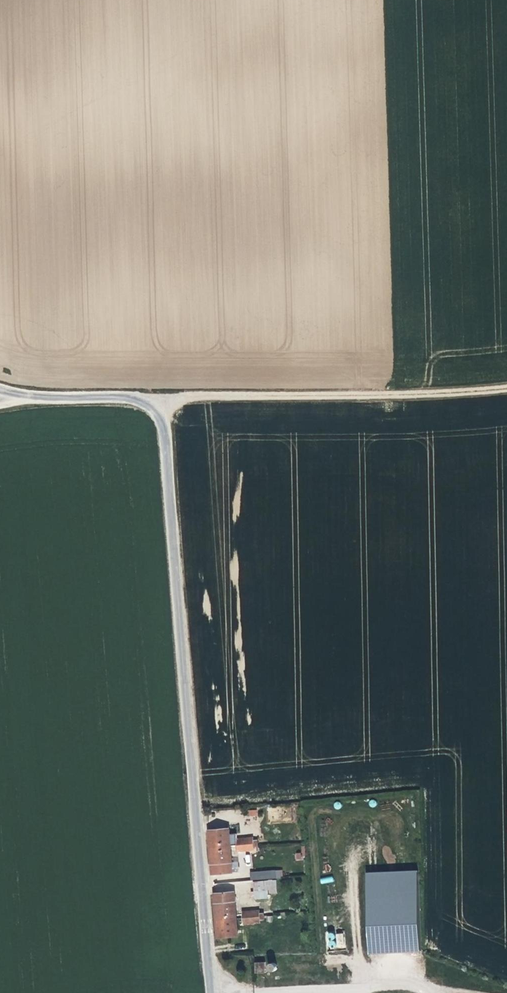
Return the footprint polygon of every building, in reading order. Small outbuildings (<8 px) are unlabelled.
[(209,834),(210,849),(230,848),(228,832),(209,834)] [(236,847),(252,846),(252,838),(235,840),(236,847)] [(212,866),(231,864),(230,848),(210,849),(212,866)] [(252,871),(253,897),(277,896),(276,879),(282,878),(282,870),(252,871)] [(416,871),(364,872),(366,954),(418,953),(416,871)] [(216,922),(235,920),(233,894),(214,896),(216,922)] [(218,939),(237,937),(235,920),(216,922),(218,939)] [(336,948),(345,947),(344,933),(335,933),(336,948)] [(263,975),(263,963),(252,964),(253,975),(263,975)]
